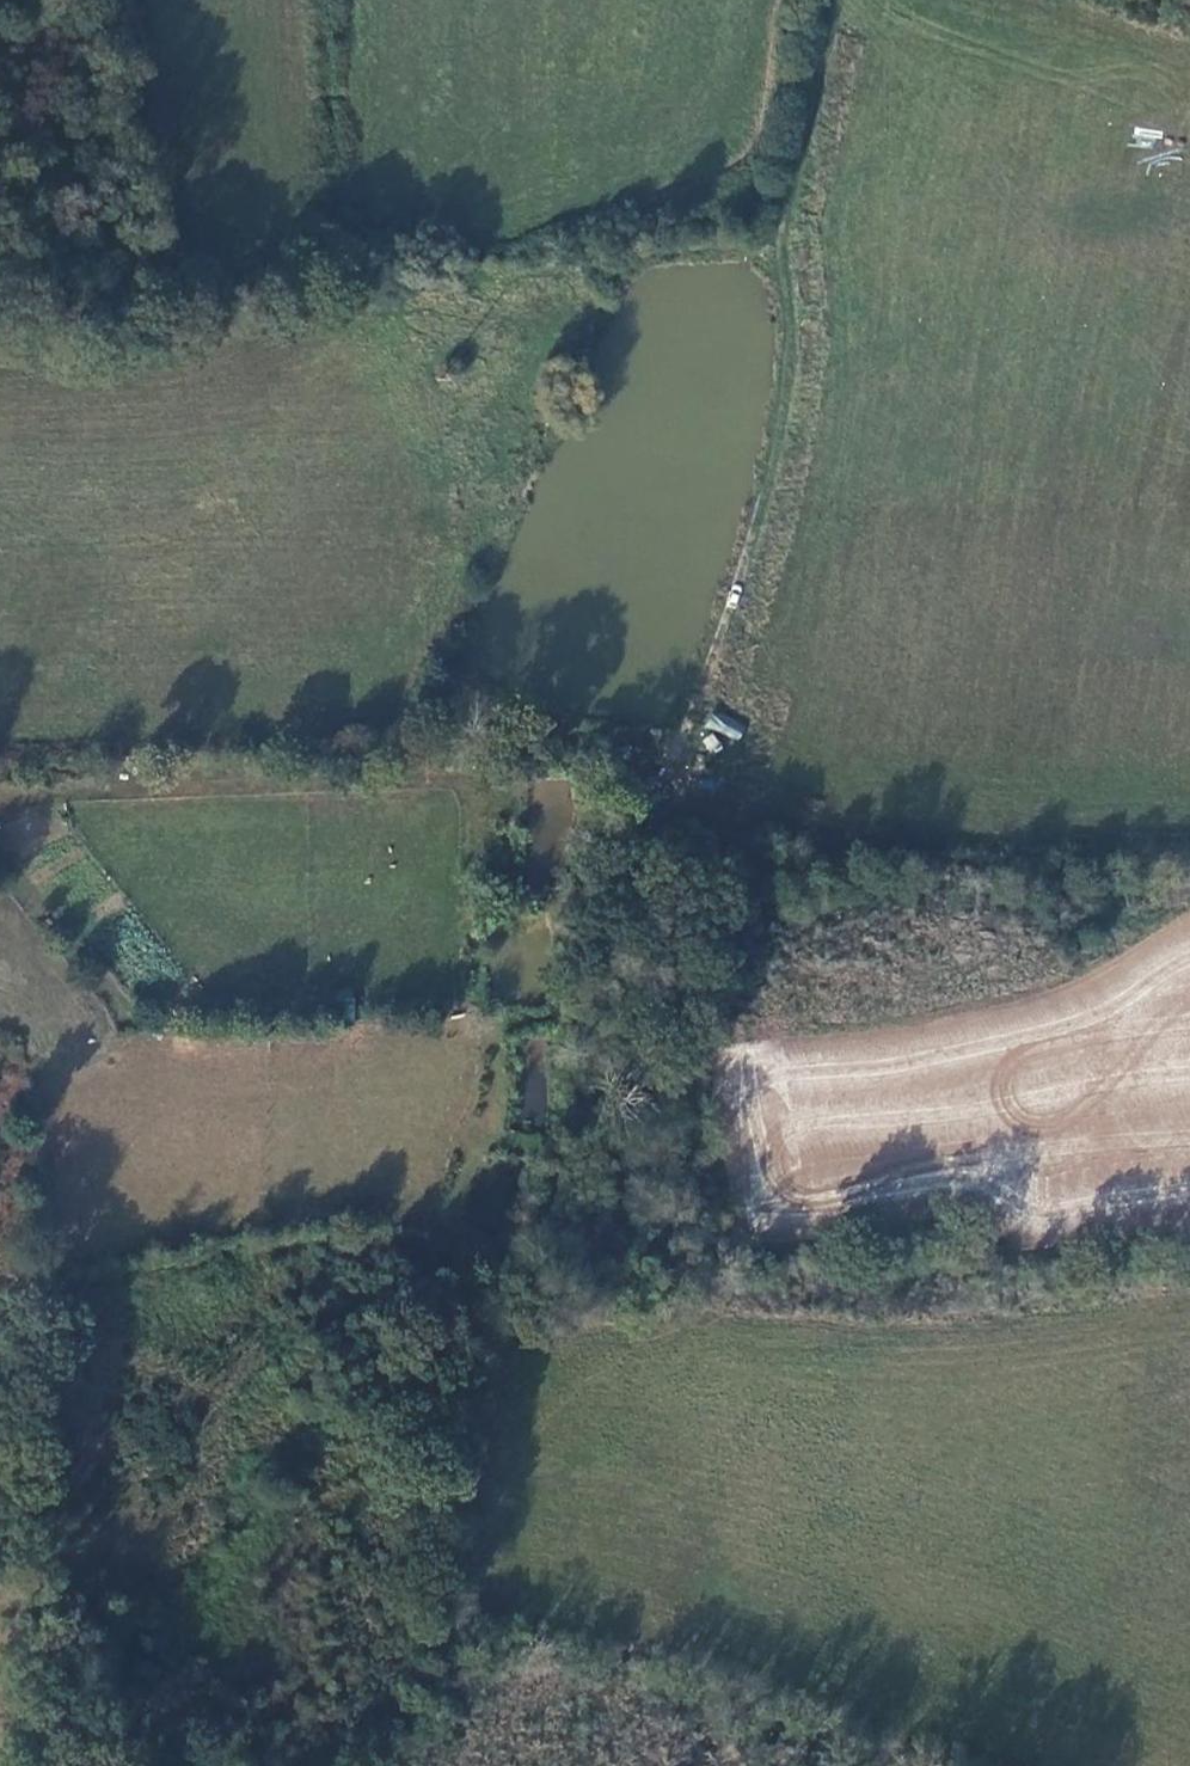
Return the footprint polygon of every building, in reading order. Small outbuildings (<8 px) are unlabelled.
[(714,708),(705,724),(736,742),(745,726),(714,708)]
